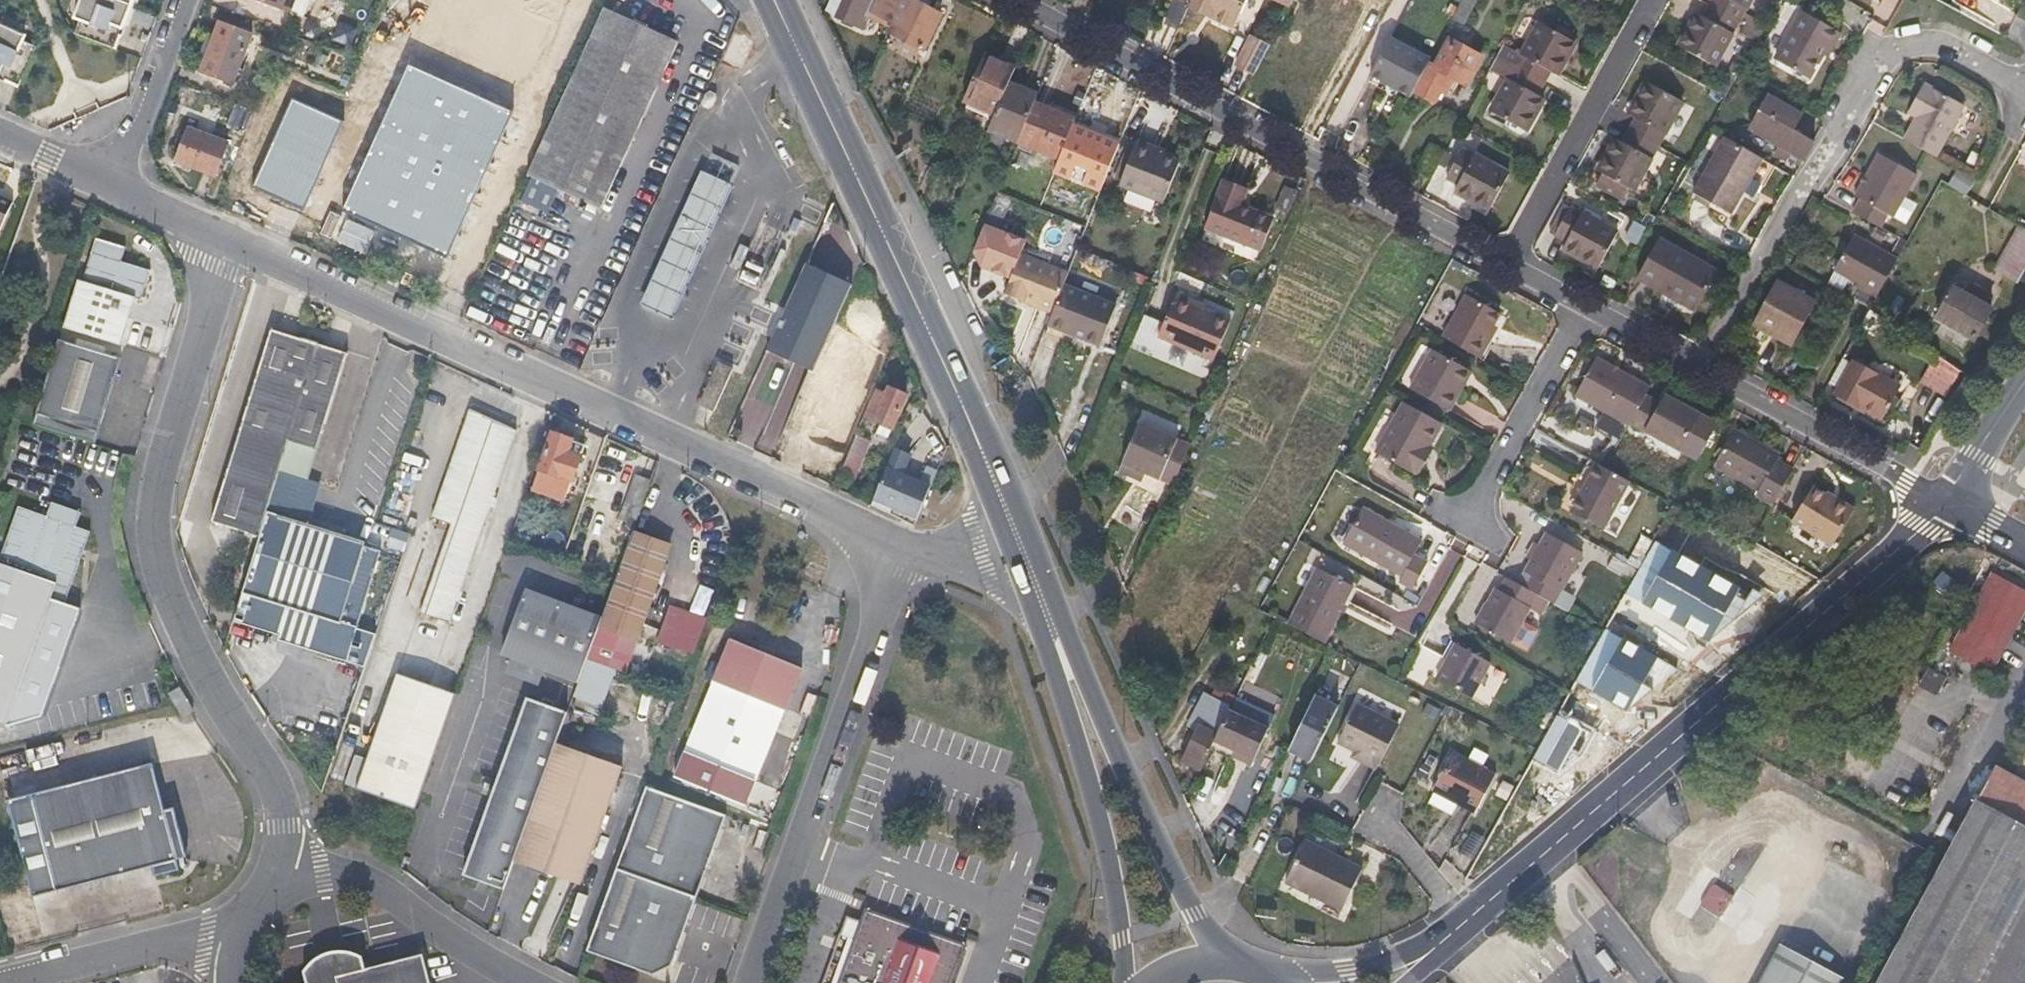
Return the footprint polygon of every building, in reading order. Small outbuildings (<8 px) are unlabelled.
[(75,33),(115,47),(120,33),(122,34),(133,4),(123,0),(82,0),(80,6),(85,8),(75,33)] [(283,13),(289,15),(295,0),(250,0),(283,13)] [(844,0),(829,0),(825,11),(837,16),(844,0)] [(837,16),(864,29),(867,21),(876,0),(844,0),(837,16)] [(909,0),(876,0),(867,21),(886,31),(885,35),(923,52),(941,15),(909,0)] [(1244,0),(1189,0),(1185,9),(1210,20),(1212,21),(1230,30),(1244,0)] [(1474,0),(1460,0),(1450,20),(1461,25),(1474,0)] [(1751,0),(1713,0),(1709,7),(1738,23),(1751,0)] [(80,6),(75,17),(81,19),(85,8),(80,6)] [(653,102),(662,84),(680,47),(682,41),(610,6),(532,172),(604,206),(653,102)] [(1714,66),(1738,23),(1709,7),(1707,9),(1704,16),(1697,13),(1695,16),(1679,44),(1679,46),(1684,49),(1714,66)] [(1825,59),(1838,35),(1832,32),(1799,14),(1773,62),(1806,82),(1819,57),(1825,59)] [(231,84),(251,33),(220,21),(200,72),(231,84)] [(1555,77),(1573,44),(1538,25),(1520,57),(1500,46),(1494,59),(1510,66),(1543,85),(1549,73),(1555,77)] [(0,26),(0,80),(6,83),(8,80),(21,86),(37,49),(14,38),(16,33),(0,26)] [(14,38),(25,43),(27,38),(16,33),(14,38)] [(1253,76),(1268,46),(1251,38),(1236,68),(1253,76)] [(1409,98),(1429,60),(1389,39),(1369,77),(1383,84),(1384,81),(1397,88),(1395,91),(1409,98)] [(1463,84),(1478,56),(1447,40),(1445,42),(1439,55),(1432,68),(1427,66),(1414,92),(1431,101),(1437,89),(1445,92),(1451,79),(1463,84)] [(993,115),(1008,83),(1014,70),(983,56),(962,100),(993,115)] [(1542,101),(1536,97),(1543,85),(1510,66),(1494,59),(1487,72),(1506,82),(1489,114),(1525,133),(1542,101)] [(441,275),(514,114),(409,68),(335,228),(441,275)] [(1018,139),(1033,102),(1036,95),(1008,83),(993,115),(988,127),(1018,139)] [(1680,102),(1675,99),(1662,92),(1645,83),(1631,108),(1628,115),(1636,119),(1629,132),(1655,146),(1680,102)] [(1923,84),(1911,105),(1907,113),(1916,118),(1903,141),(1934,158),(1963,107),(1923,84)] [(1092,111),(1100,90),(1087,85),(1079,106),(1092,111)] [(1793,132),(1800,119),(1765,100),(1749,129),(1796,156),(1803,159),(1813,143),(1793,132)] [(1059,157),(1072,125),(1074,119),(1033,102),(1018,139),(1059,157)] [(245,133),(254,111),(233,103),(226,125),(245,133)] [(1104,176),(1117,144),(1072,125),(1059,157),(1104,176)] [(215,174),(226,144),(187,130),(176,160),(215,174)] [(1630,191),(1655,146),(1629,132),(1622,145),(1614,141),(1596,173),(1600,175),(1594,186),(1620,200),(1626,190),(1630,191)] [(1728,215),(1759,160),(1722,139),(1691,193),(1728,215)] [(1163,204),(1179,163),(1152,153),(1154,147),(1137,140),(1119,185),(1163,204)] [(1508,179),(1480,163),(1460,152),(1445,180),(1457,187),(1453,195),(1488,214),(1508,179)] [(1892,220),(1916,174),(1877,154),(1853,199),(1858,202),(1852,214),(1879,229),(1884,222),(1885,218),(1892,220)] [(1968,194),(1975,178),(1957,169),(1949,185),(1968,194)] [(670,319),(731,184),(703,171),(642,306),(670,319)] [(1239,207),(1244,193),(1246,189),(1222,180),(1202,228),(1258,252),(1271,220),(1239,207)] [(1277,205),(1288,211),(1297,191),(1286,186),(1277,205)] [(998,195),(985,226),(995,230),(1009,200),(998,195)] [(16,203),(0,196),(0,197),(0,238),(16,203)] [(1596,271),(1616,234),(1570,208),(1554,238),(1564,244),(1560,252),(1596,271)] [(2014,283),(2024,266),(2024,233),(2015,227),(1989,268),(2003,277),(2014,283)] [(1875,298),(1897,258),(1853,233),(1832,269),(1852,281),(1858,284),(1857,287),(1875,298)] [(123,345),(138,298),(142,300),(152,270),(122,261),(127,248),(97,237),(83,281),(80,281),(65,328),(123,345)] [(1694,309),(1716,271),(1672,248),(1656,240),(1635,279),(1658,292),(1660,290),(1692,309),(1694,309)] [(775,277),(785,256),(780,253),(770,275),(775,277)] [(1003,295),(1023,303),(1050,313),(1052,307),(1062,283),(1065,273),(1019,255),(1003,295)] [(1901,304),(1922,268),(1908,261),(1888,297),(1901,304)] [(815,370),(839,317),(847,300),(855,283),(812,263),(772,350),(790,359),(815,370)] [(1789,343),(1812,302),(1777,282),(1763,306),(1754,325),(1767,332),(1789,343)] [(1066,331),(1082,291),(1062,283),(1052,307),(1050,313),(1046,323),(1066,331)] [(1972,342),(1990,312),(1980,306),(1986,294),(1969,286),(1963,296),(1952,290),(1934,322),(1972,342)] [(1097,344),(1113,304),(1082,291),(1066,331),(1069,333),(1097,344)] [(1213,359),(1229,319),(1173,295),(1157,335),(1213,359)] [(1484,337),(1496,315),(1461,297),(1437,340),(1475,361),(1488,339),(1484,337)] [(319,449),(341,378),(349,354),(300,339),(272,330),(212,520),(259,535),(289,439),(319,449)] [(95,444),(121,359),(59,339),(33,425),(95,444)] [(854,405),(872,365),(838,349),(819,390),(854,405)] [(1447,413),(1468,375),(1461,371),(1428,354),(1408,392),(1447,413)] [(717,411),(735,367),(719,360),(701,405),(717,411)] [(1643,397),(1647,389),(1594,360),(1573,400),(1625,428),(1628,424),(1643,397)] [(1933,360),(1920,381),(1946,396),(1959,375),(1933,360)] [(762,432),(780,438),(800,383),(783,376),(785,371),(759,361),(733,434),(750,440),(755,426),(763,428),(762,432)] [(1879,421),(1897,388),(1852,363),(1835,394),(1836,397),(1839,399),(1879,421)] [(891,428),(905,396),(893,391),(887,388),(884,395),(875,392),(864,417),(880,424),(876,433),(888,437),(891,428)] [(1697,416),(1662,397),(1657,405),(1643,397),(1628,424),(1678,452),(1697,416)] [(1431,450),(1426,449),(1439,425),(1401,404),(1374,455),(1407,473),(1413,475),(1417,477),(1426,458),(1431,450)] [(451,622),(479,538),(518,423),(469,407),(432,519),(451,525),(422,612),(451,622)] [(1117,470),(1132,476),(1141,479),(1143,471),(1172,482),(1189,443),(1138,422),(1117,470)] [(571,477),(583,442),(552,432),(540,466),(571,477)] [(1775,466),(1779,459),(1733,433),(1713,471),(1758,496),(1756,502),(1771,509),(1791,474),(1775,466)] [(854,474),(869,442),(854,435),(839,468),(854,474)] [(916,518),(931,485),(937,471),(924,466),(917,483),(901,476),(911,452),(895,445),(872,497),(905,513),(916,518)] [(1612,476),(1616,468),(1607,463),(1602,471),(1596,468),(1568,516),(1600,533),(1627,485),(1612,476)] [(641,504),(650,478),(636,473),(627,498),(641,504)] [(534,501),(540,484),(531,480),(525,498),(534,501)] [(1830,547),(1851,511),(1831,501),(1830,503),(1808,492),(1790,523),(1830,547)] [(51,599),(64,603),(90,531),(76,526),(81,511),(73,511),(74,508),(53,502),(48,516),(19,507),(1,559),(0,559),(0,720),(7,722),(51,599)] [(356,629),(380,552),(364,546),(365,543),(269,510),(243,592),(356,629)] [(1665,544),(1680,516),(1671,510),(1655,538),(1665,544)] [(1422,544),(1361,511),(1359,516),(1343,547),(1370,562),(1402,580),(1400,585),(1414,592),(1427,565),(1415,558),(1422,544)] [(618,535),(623,521),(601,512),(596,526),(618,535)] [(637,637),(671,543),(632,529),(601,616),(599,623),(628,634),(637,637)] [(1546,536),(1540,548),(1535,546),(1526,561),(1531,563),(1525,575),(1529,578),(1523,590),(1535,597),(1547,604),(1567,615),(1570,607),(1556,599),(1580,555),(1546,536)] [(1659,556),(1665,544),(1655,538),(1649,549),(1651,551),(1659,556)] [(1636,573),(1609,558),(1602,571),(1629,586),(1636,573)] [(1950,656),(1990,677),(2024,611),(2024,594),(1978,569),(1936,648),(1950,656)] [(1326,646),(1351,593),(1316,574),(1289,626),(1326,646)] [(1686,574),(1664,593),(1660,627),(1680,650),(1711,653),(1734,634),(1738,601),(1719,577),(1686,574)] [(1547,604),(1535,597),(1523,590),(1507,581),(1500,593),(1494,592),(1476,626),(1528,653),(1539,631),(1522,623),(1529,609),(1542,615),(1547,604)] [(586,659),(599,623),(601,616),(524,589),(502,653),(578,680),(581,673),(586,659)] [(657,642),(695,655),(708,616),(669,603),(657,642)] [(615,668),(628,634),(599,623),(586,659),(615,668)] [(684,753),(691,757),(686,768),(711,779),(716,766),(757,782),(803,668),(730,639),(684,753)] [(1471,699),(1490,663),(1456,645),(1437,681),(1471,699)] [(540,684),(545,670),(514,658),(509,673),(540,684)] [(611,682),(615,668),(586,659),(581,673),(611,682)] [(1937,699),(1940,694),(1947,681),(1927,671),(1918,690),(1937,699)] [(603,706),(611,682),(581,673),(578,680),(573,694),(603,706)] [(418,811),(457,695),(396,674),(356,790),(418,811)] [(1213,744),(1234,700),(1208,689),(1192,723),(1199,726),(1185,755),(1204,763),(1213,744)] [(514,860),(557,742),(567,712),(527,698),(465,876),(504,889),(514,860)] [(1213,744),(1235,754),(1232,759),(1233,761),(1250,769),(1268,731),(1267,729),(1274,715),(1236,698),(1234,700),(1213,744)] [(1312,761),(1330,724),(1337,710),(1312,698),(1287,747),(1312,761)] [(1379,767),(1398,728),(1363,710),(1355,707),(1337,746),(1379,767)] [(581,884),(615,789),(623,765),(557,742),(514,860),(581,884)] [(1473,816),(1493,776),(1452,755),(1432,795),(1473,816)] [(2016,774),(2024,779),(2024,757),(2016,774)] [(176,848),(169,821),(163,800),(154,763),(34,793),(9,800),(34,896),(154,866),(156,875),(180,869),(178,860),(179,859),(176,848)] [(1995,769),(1879,982),(2024,982),(2024,785),(1995,769)] [(697,899),(726,815),(647,788),(618,871),(697,899)] [(174,798),(163,800),(176,848),(186,846),(174,798)] [(1360,870),(1324,853),(1304,843),(1284,883),(1331,907),(1340,911),(1360,870)] [(675,967),(697,899),(618,871),(588,955),(654,976),(675,967)] [(1699,904),(1719,918),(1735,896),(1715,882),(1699,904)] [(862,922),(845,916),(823,982),(954,982),(967,943),(866,909),(862,922)] [(1846,982),(1782,947),(1763,982),(1845,982),(1846,982)] [(323,955),(317,959),(313,962),(306,972),(306,976),(307,980),(307,982),(430,982),(423,955),(365,970),(362,956),(355,953),(340,952),(332,953),(323,955)]
